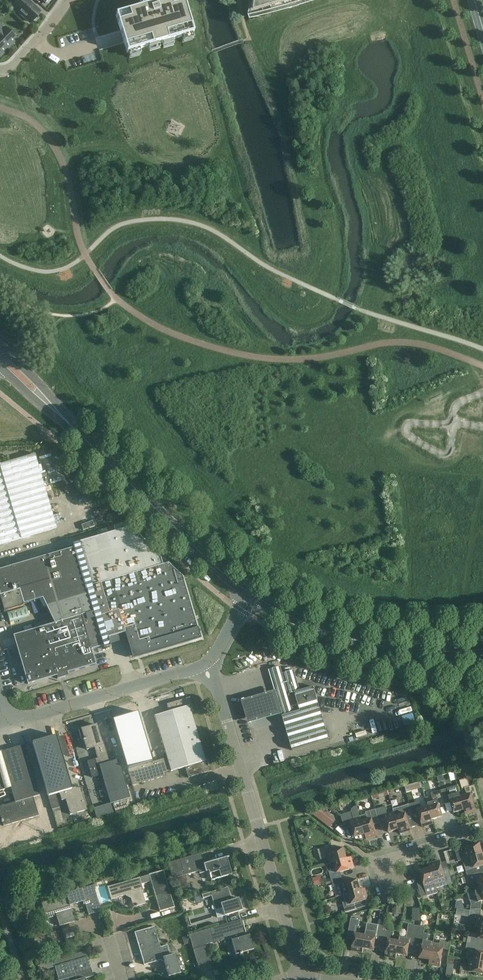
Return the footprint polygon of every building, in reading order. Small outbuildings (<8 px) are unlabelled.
[(20,12),(18,14),(24,19),(25,18),(29,21),(30,22),(34,18),(40,12),(27,0),(16,0),(18,2),(14,7),(20,12)] [(183,0),(167,0),(156,3),(155,0),(147,0),(149,5),(145,6),(141,7),(115,15),(122,37),(127,53),(131,52),(139,50),(150,46),(158,44),(164,42),(172,40),(184,36),(192,34),(193,34),(183,0)] [(250,16),(303,0),(252,0),(250,16)] [(17,40),(5,27),(3,29),(0,26),(0,57),(17,40)] [(52,530),(33,455),(0,463),(0,543),(52,530)] [(200,638),(182,577),(167,563),(162,565),(159,555),(129,527),(78,543),(35,555),(36,559),(73,548),(82,576),(87,595),(92,612),(81,616),(90,647),(102,644),(105,653),(112,651),(107,635),(124,630),(129,649),(130,649),(132,655),(135,657),(142,655),(200,638)] [(4,613),(8,611),(22,606),(23,604),(42,599),(46,607),(54,623),(81,616),(92,612),(87,595),(82,576),(73,548),(36,559),(0,570),(0,606),(4,613)] [(7,613),(10,623),(29,617),(26,607),(7,613)] [(27,684),(56,676),(57,679),(68,676),(67,673),(95,664),(90,647),(81,616),(54,623),(13,636),(27,684)] [(269,670),(273,685),(275,690),(282,714),(293,751),(329,740),(319,705),(314,687),(300,691),(294,670),(282,674),(280,667),(269,670)] [(241,700),(248,723),(268,718),(282,714),(275,690),(261,695),(241,700)] [(154,716),(166,757),(201,747),(190,712),(193,711),(189,697),(179,700),(180,702),(177,703),(176,701),(166,704),(168,712),(154,716)] [(137,711),(112,719),(127,769),(152,761),(137,711)] [(96,725),(81,729),(78,730),(81,740),(83,739),(83,740),(84,740),(87,750),(94,747),(97,758),(87,761),(89,768),(109,763),(109,762),(103,741),(101,742),(96,725)] [(59,793),(61,800),(65,799),(70,815),(87,810),(80,787),(72,789),(56,735),(32,742),(48,796),(59,793)] [(15,802),(33,797),(39,795),(24,745),(0,752),(0,791),(10,788),(15,802)] [(166,757),(167,758),(127,769),(132,786),(166,776),(164,772),(170,770),(171,771),(185,767),(188,778),(198,775),(197,773),(201,772),(201,774),(211,771),(207,757),(204,758),(201,747),(166,757)] [(118,760),(109,762),(109,763),(89,768),(92,778),(102,775),(110,803),(130,798),(118,760)] [(454,813),(464,810),(460,797),(461,797),(457,785),(451,787),(441,790),(444,801),(450,799),(454,813)] [(467,795),(461,797),(460,797),(464,810),(465,814),(476,811),(472,797),(478,795),(475,785),(465,788),(467,795)] [(426,802),(428,807),(432,820),(432,819),(442,816),(438,802),(444,801),(441,790),(431,793),(433,800),(426,802)] [(33,797),(15,802),(0,806),(0,815),(1,820),(1,822),(2,822),(3,826),(38,816),(33,797)] [(419,801),(409,804),(411,810),(413,815),(418,813),(422,827),(433,824),(432,819),(432,820),(428,807),(421,808),(419,801)] [(411,830),(405,812),(411,810),(409,804),(404,806),(393,809),(394,812),(396,816),(395,816),(399,829),(400,834),(411,830)] [(351,810),(351,812),(341,815),(344,825),(350,823),(354,838),(365,834),(361,822),(362,821),(360,817),(357,806),(354,807),(352,808),(351,810)] [(395,816),(396,816),(394,812),(388,814),(385,806),(375,809),(379,820),(384,818),(388,832),(399,829),(395,816)] [(368,820),(362,821),(361,822),(365,834),(366,839),(377,836),(373,821),(379,820),(375,809),(366,812),(368,820)] [(458,861),(470,858),(482,854),(480,843),(455,851),(458,861)] [(330,864),(334,863),(334,862),(347,859),(347,858),(344,848),(330,852),(328,846),(318,849),(320,859),(328,857),(330,864)] [(201,865),(197,854),(168,863),(172,879),(198,871),(199,874),(208,871),(211,880),(231,874),(226,857),(215,860),(212,858),(210,862),(201,865)] [(468,876),(478,873),(476,867),(482,865),(482,854),(470,858),(472,864),(465,866),(468,876)] [(351,857),(347,858),(347,859),(334,862),(334,863),(336,869),(329,871),(332,881),(342,878),(340,872),(354,868),(351,857)] [(444,875),(440,863),(440,860),(429,864),(430,868),(434,881),(436,888),(453,883),(449,873),(444,875)] [(434,881),(430,868),(420,871),(424,885),(418,887),(421,897),(438,892),(436,888),(434,881)] [(148,875),(159,912),(174,907),(164,870),(148,875)] [(473,892),(482,889),(482,878),(480,879),(478,873),(468,876),(462,878),(464,884),(470,882),(473,892)] [(312,878),(314,885),(322,883),(320,876),(312,878)] [(143,890),(139,877),(107,887),(111,900),(112,900),(111,899),(129,894),(133,907),(145,903),(142,891),(143,890)] [(344,883),(342,878),(332,881),(336,897),(344,895),(348,894),(361,890),(358,879),(344,883)] [(66,893),(66,896),(69,905),(70,905),(84,901),(88,915),(101,911),(93,885),(66,893)] [(211,896),(214,905),(229,901),(228,897),(230,897),(227,887),(202,895),(203,898),(211,896)] [(365,888),(361,890),(348,894),(344,895),(345,901),(343,902),(345,912),(356,909),(354,903),(368,899),(365,888)] [(481,909),(482,901),(482,889),(473,892),(468,894),(471,904),(471,908),(481,909)] [(70,905),(69,905),(66,896),(41,903),(44,913),(43,915),(45,916),(46,919),(56,916),(59,926),(75,921),(70,905)] [(238,898),(229,901),(214,905),(217,918),(242,910),(238,898)] [(481,909),(471,908),(470,915),(469,919),(477,920),(475,927),(480,928),(482,928),(482,917),(481,917),(481,909)] [(242,919),(210,929),(214,942),(231,937),(232,940),(231,940),(235,955),(239,954),(240,955),(242,954),(242,953),(253,949),(249,935),(244,936),(244,933),(246,933),(242,919)] [(362,953),(363,948),(365,935),(359,934),(360,926),(359,926),(360,920),(351,919),(348,936),(354,937),(351,951),(362,953)] [(367,923),(365,935),(363,948),(374,950),(376,936),(382,937),(383,931),(384,926),(367,923)] [(144,965),(160,960),(164,959),(160,947),(154,926),(134,932),(144,965)] [(419,958),(430,960),(432,947),(433,947),(433,942),(427,941),(428,934),(424,933),(425,927),(419,926),(418,932),(416,943),(422,944),(419,958)] [(467,943),(480,945),(481,939),(482,939),(482,928),(480,928),(479,934),(471,933),(471,937),(468,937),(467,943)] [(191,943),(194,954),(197,963),(210,959),(206,944),(214,942),(210,929),(189,935),(189,936),(191,943)] [(399,936),(399,941),(396,954),(397,954),(407,956),(410,942),(416,943),(418,932),(407,930),(406,938),(399,936)] [(387,942),(386,953),(385,957),(396,959),(397,954),(396,954),(399,941),(392,940),(394,932),(383,931),(382,937),(382,941),(387,942)] [(184,945),(191,943),(189,936),(182,938),(184,945)] [(430,960),(429,965),(440,966),(445,941),(440,941),(440,944),(433,942),(433,947),(432,947),(430,960)] [(31,947),(33,957),(47,952),(45,943),(31,947)] [(467,943),(466,949),(468,949),(468,953),(466,959),(470,960),(474,961),(482,963),(482,952),(479,951),(480,945),(467,943)] [(164,959),(160,960),(164,962),(168,976),(180,973),(175,954),(170,955),(167,945),(160,947),(164,959)] [(68,979),(85,979),(85,978),(93,976),(86,951),(53,961),(58,979),(63,979),(68,978),(68,979)] [(474,961),(470,960),(468,967),(461,966),(460,970),(482,974),(482,963),(474,961)]
